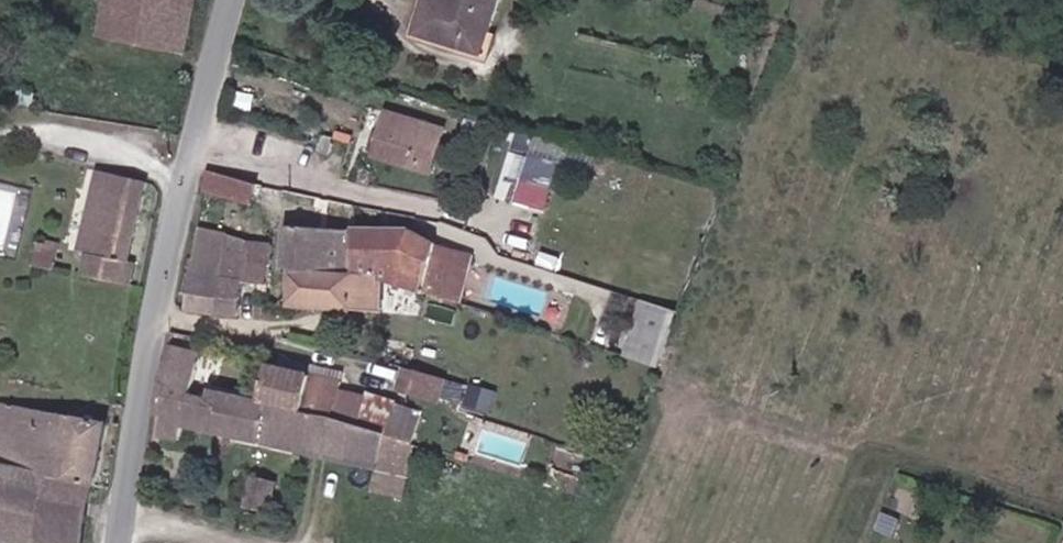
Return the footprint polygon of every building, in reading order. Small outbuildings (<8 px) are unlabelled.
[(186,54),(196,0),(106,0),(99,38),(186,54)] [(418,34),(484,54),(500,0),(429,0),(418,34)] [(389,114),(376,154),(431,172),(443,130),(389,114)] [(331,155),(336,138),(323,134),(318,151),(331,155)] [(515,148),(500,193),(517,199),(525,176),(542,182),(550,160),(515,148)] [(262,184),(210,170),(205,191),(256,205),(262,184)] [(81,275),(130,285),(135,265),(127,263),(146,183),(97,171),(79,253),(86,254),(81,275)] [(314,253),(316,228),(287,226),(286,252),(314,253)] [(201,228),(191,309),(221,314),(228,232),(201,228)] [(355,273),(355,231),(316,228),(314,253),(286,252),(285,272),(291,272),(321,273),(321,270),(355,273)] [(444,299),(457,250),(435,245),(436,243),(411,229),(355,231),(355,273),(380,275),(380,281),(384,281),(444,299)] [(228,232),(221,314),(239,316),(242,282),(247,281),(249,256),(251,241),(228,232)] [(33,267),(52,270),(59,244),(39,239),(33,267)] [(272,258),(273,243),(251,241),(249,256),(272,258)] [(444,299),(460,303),(473,255),(457,250),(444,299)] [(269,285),(272,258),(249,256),(247,281),(259,284),(269,285)] [(383,310),(384,281),(380,281),(380,275),(355,273),(321,270),(321,273),(291,272),(292,307),(354,312),(354,308),(383,310)] [(656,366),(678,308),(640,297),(622,355),(656,366)] [(184,425),(309,453),(317,414),(305,412),(304,414),(260,403),(260,400),(243,396),(224,391),(231,361),(223,359),(226,344),(174,332),(155,415),(165,417),(160,438),(180,442),(184,425)] [(224,391),(243,396),(251,366),(231,361),(224,391)] [(387,435),(414,443),(422,414),(414,411),(415,407),(368,390),(367,395),(341,389),(343,381),(269,364),(265,379),(339,396),(334,418),(387,435)] [(442,402),(448,380),(403,367),(397,390),(442,402)] [(317,414),(334,418),(339,396),(265,379),(260,400),(260,403),(304,414),(305,412),(317,414)] [(15,542),(81,542),(91,487),(94,488),(106,424),(0,405),(0,434),(4,435),(0,455),(0,540),(15,542)] [(309,453),(379,468),(387,435),(334,418),(317,414),(309,453)] [(403,497),(415,444),(414,443),(387,435),(379,468),(373,490),(403,497)] [(279,481),(251,474),(243,507),(270,515),(279,481)]
